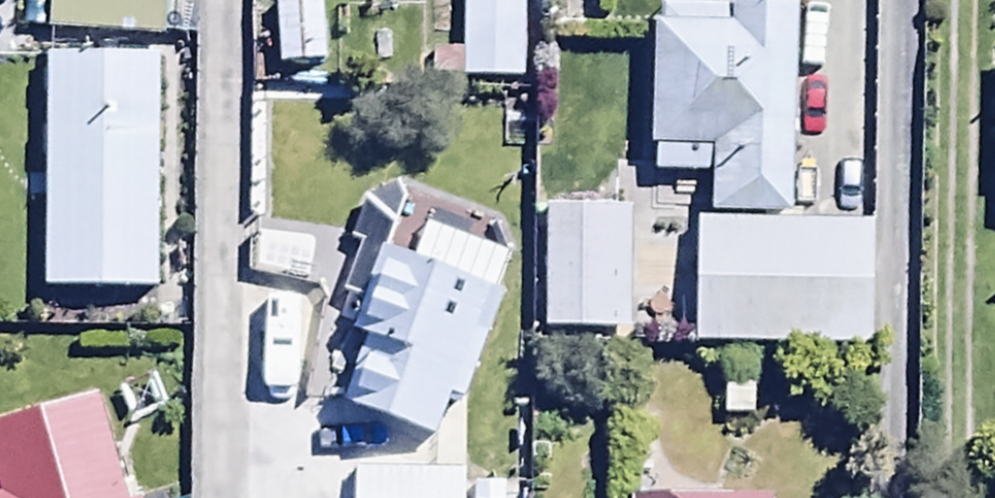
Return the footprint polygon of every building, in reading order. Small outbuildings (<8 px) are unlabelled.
[(47,26),(195,35),(197,0),(48,0),(47,26)] [(652,17),(650,168),(705,169),(705,207),(791,208),(795,0),(665,0),(664,17),(652,17)] [(156,48),(46,47),(44,289),(154,290),(156,48)] [(628,203),(542,204),(542,327),(628,327),(628,203)] [(870,218),(696,212),(693,336),(865,343),(870,218)] [(462,398),(500,289),(378,247),(350,330),(364,335),(341,403),(438,437),(453,395),(462,398)] [(97,393),(0,418),(0,487),(1,489),(0,489),(0,497),(124,497),(97,393)] [(355,469),(354,497),(465,497),(465,470),(355,469)] [(772,485),(630,483),(630,497),(772,497),(772,485)]
